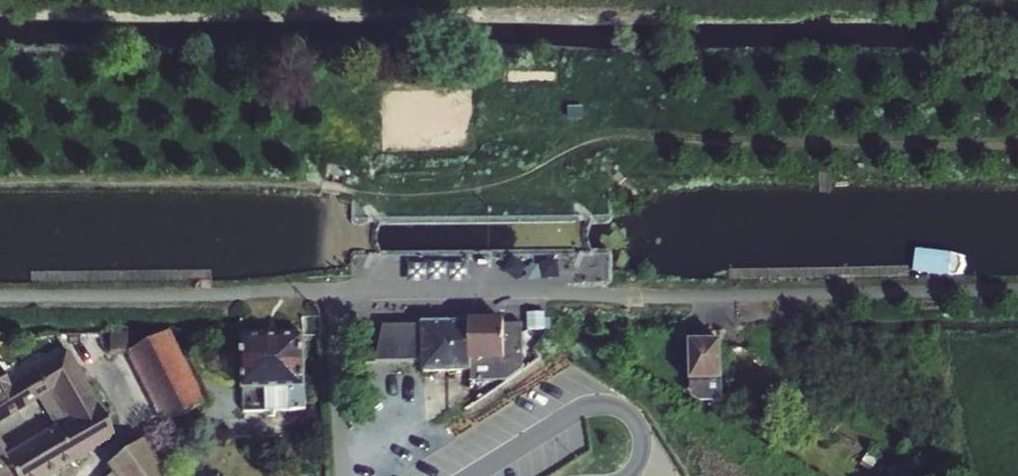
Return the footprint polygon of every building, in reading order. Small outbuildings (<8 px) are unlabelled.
[(527,332),(550,331),(550,320),(545,320),(544,314),(527,314),(527,332)] [(470,322),(420,323),(421,374),(468,373),(471,373),(471,364),(470,322)] [(470,322),(471,364),(484,364),(505,363),(504,324),(503,322),(470,322)] [(421,363),(420,323),(375,324),(375,363),(421,363)] [(484,379),(482,379),(482,382),(507,382),(523,371),(522,355),(521,323),(504,324),(505,363),(484,364),(484,379)] [(125,353),(167,332),(109,330),(108,350),(125,353)] [(167,332),(125,353),(163,426),(207,404),(170,330),(167,332)] [(522,355),(523,371),(541,358),(536,350),(550,331),(527,332),(528,351),(522,355)] [(264,392),(306,391),(305,336),(240,338),(242,393),(264,392)] [(689,385),(722,384),(723,384),(722,342),(688,342),(689,385)] [(50,392),(58,406),(88,389),(66,350),(8,385),(0,371),(0,422),(50,392)] [(471,373),(468,373),(468,380),(473,380),(473,385),(482,385),(482,382),(482,379),(484,379),(484,364),(471,364),(471,373)] [(722,384),(689,385),(689,396),(700,403),(722,403),(722,384)] [(14,475),(50,475),(115,437),(97,405),(88,389),(58,406),(67,422),(57,429),(54,425),(3,456),(14,475)] [(306,391),(264,392),(266,412),(289,412),(306,411),(306,391)] [(58,406),(50,392),(38,400),(54,425),(57,429),(67,422),(58,406)] [(264,392),(242,393),(244,411),(266,412),(264,392)] [(145,440),(108,467),(110,469),(113,475),(114,475),(171,475),(145,440)] [(3,456),(0,451),(0,475),(14,475),(3,456)]
